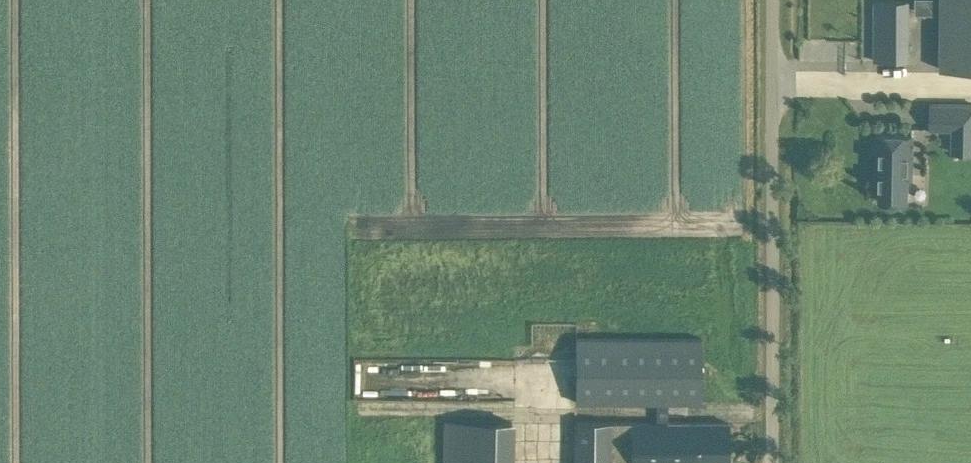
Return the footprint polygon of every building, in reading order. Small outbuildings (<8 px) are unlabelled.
[(908,60),(908,0),(902,0),(876,0),(876,60),(908,60)] [(935,9),(936,0),(914,0),(914,9),(935,9)] [(941,68),(970,68),(970,0),(942,0),(941,68)] [(930,126),(953,126),(953,149),(953,151),(970,151),(970,104),(931,104),(930,126)] [(913,134),(878,133),(877,167),(881,167),(880,201),(908,201),(908,173),(913,173),(913,134)] [(702,402),(702,337),(576,338),(576,403),(655,402),(655,421),(667,422),(667,402),(702,402)] [(696,422),(574,422),(574,462),(696,462),(696,422)] [(729,422),(699,422),(696,422),(696,462),(729,462),(729,422)]
